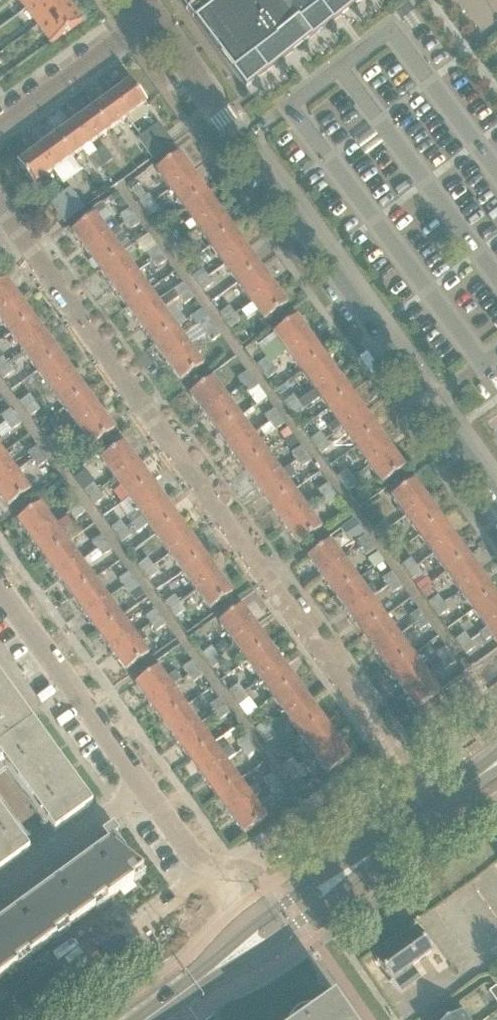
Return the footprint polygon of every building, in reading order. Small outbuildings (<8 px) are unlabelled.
[(26,9),(38,0),(19,0),(26,9)] [(70,3),(68,0),(38,0),(26,9),(38,26),(70,3)] [(189,11),(202,1),(205,6),(214,0),(181,0),(189,11)] [(246,87),(304,43),(361,0),(214,0),(205,6),(202,1),(189,11),(246,87)] [(70,3),(38,26),(51,44),(83,21),(70,3)] [(127,117),(146,103),(130,81),(111,95),(127,117)] [(109,130),(127,117),(111,95),(93,108),(109,130)] [(90,144),(107,132),(109,130),(93,108),(74,122),(90,144)] [(56,135),(72,157),(83,149),(98,170),(105,165),(97,153),(90,144),(74,122),(56,135)] [(158,125),(139,139),(146,149),(165,135),(158,125)] [(56,135),(37,149),(53,171),(72,157),(56,135)] [(153,158),(172,144),(165,135),(146,149),(153,158)] [(105,165),(113,159),(105,148),(97,153),(105,165)] [(37,149),(18,163),(34,185),(53,171),(37,149)] [(179,154),(156,171),(170,190),(193,174),(179,154)] [(170,190),(184,209),(206,192),(193,174),(170,190)] [(138,185),(132,190),(139,201),(146,196),(138,185)] [(69,190),(51,203),(58,212),(76,199),(69,190)] [(184,209),(197,227),(220,211),(206,192),(184,209)] [(145,208),(154,202),(149,194),(146,196),(139,201),(145,208)] [(76,199),(58,212),(65,222),(83,209),(76,199)] [(150,215),(159,209),(154,202),(145,208),(150,215)] [(119,215),(125,223),(135,216),(129,208),(119,215)] [(220,211),(197,227),(211,246),(233,230),(220,211)] [(104,226),(96,215),(72,232),(86,251),(110,234),(119,228),(113,220),(104,226)] [(125,223),(130,230),(140,223),(135,216),(125,223)] [(211,246),(224,265),(247,248),(233,230),(211,246)] [(172,246),(181,239),(176,232),(166,238),(172,246)] [(123,253),(110,234),(86,251),(100,270),(123,253)] [(172,246),(177,252),(186,245),(181,239),(172,246)] [(146,252),(152,260),(161,254),(155,245),(146,252)] [(247,248),(224,265),(237,283),(260,267),(247,248)] [(137,271),(123,253),(100,270),(113,288),(137,271)] [(152,260),(157,266),(166,260),(161,254),(152,260)] [(237,283),(251,302),(274,286),(260,267),(237,283)] [(199,283),(208,276),(203,268),(193,275),(199,283)] [(113,288),(127,307),(150,290),(137,271),(113,288)] [(204,290),(213,283),(208,276),(199,283),(204,290)] [(20,299),(6,280),(0,284),(0,314),(20,299)] [(164,308),(179,297),(188,290),(183,283),(173,290),(158,301),(150,290),(127,307),(140,326),(164,308)] [(247,320),(258,312),(265,321),(288,305),(274,286),(251,302),(253,305),(242,312),(247,320)] [(179,297),(184,304),(193,297),(188,290),(179,297)] [(34,318),(20,299),(0,314),(0,319),(11,334),(34,318)] [(221,313),(226,320),(235,313),(230,306),(221,313)] [(140,326),(148,337),(154,344),(177,327),(164,308),(140,326)] [(226,320),(230,327),(240,320),(235,313),(226,320)] [(11,334),(24,353),(47,337),(34,318),(11,334)] [(274,334),(288,353),(311,337),(297,318),(274,334)] [(200,327),(206,335),(215,328),(210,320),(200,327)] [(191,346),(177,327),(154,344),(167,363),(191,346)] [(206,335),(211,341),(220,334),(215,328),(206,335)] [(60,355),(47,337),(24,353),(38,371),(60,355)] [(288,353),(294,361),(302,372),(324,356),(311,337),(288,353)] [(167,363),(181,382),(205,365),(197,355),(203,351),(197,342),(191,346),(167,363)] [(38,371),(48,385),(51,390),(74,374),(60,355),(38,371)] [(338,374),(324,356),(302,372),(315,390),(338,374)] [(263,371),(272,365),(267,357),(258,364),(263,371)] [(272,365),(263,371),(268,378),(277,371),(272,365)] [(12,373),(7,366),(0,370),(0,378),(2,380),(12,373)] [(243,386),(253,379),(247,371),(238,378),(243,386)] [(51,390),(65,409),(87,392),(74,374),(51,390)] [(324,403),(328,409),(351,393),(338,374),(315,390),(299,402),(299,403),(304,410),(320,398),(324,403)] [(190,395),(204,414),(227,397),(239,389),(231,379),(220,387),(214,378),(190,395)] [(253,379),(243,386),(248,393),(258,385),(253,379)] [(65,409),(74,421),(78,427),(101,411),(87,392),(65,409)] [(351,393),(328,409),(337,421),(329,427),(334,434),(342,428),(364,411),(351,393)] [(290,409),(299,403),(299,402),(294,395),(285,402),(290,409)] [(19,404),(24,410),(33,403),(29,397),(19,404)] [(241,416),(227,397),(204,414),(218,433),(241,416)] [(29,418),(39,411),(33,403),(24,410),(29,418)] [(299,403),(290,409),(296,416),(304,410),(299,403)] [(280,417),(274,409),(265,416),(271,423),(280,417)] [(4,424),(14,417),(10,410),(0,417),(0,418),(4,424)] [(72,445),(85,436),(93,447),(115,430),(101,411),(78,427),(66,436),(72,445)] [(378,430),(364,411),(342,428),(355,446),(378,430)] [(254,435),(241,416),(218,433),(231,452),(254,435)] [(10,432),(20,425),(14,417),(4,424),(10,432)] [(280,417),(271,423),(276,430),(285,424),(280,417)] [(44,424),(38,429),(43,435),(49,431),(44,424)] [(391,449),(378,430),(355,446),(369,465),(391,449)] [(317,446),(326,439),(320,431),(311,438),(317,446)] [(45,441),(50,448),(60,440),(55,434),(45,441)] [(268,453),(254,435),(231,452),(244,470),(268,453)] [(326,439),(317,446),(322,452),(331,446),(326,439)] [(56,455),(66,448),(60,440),(50,448),(56,455)] [(102,460),(115,479),(138,463),(124,443),(102,460)] [(291,452),(298,460),(307,454),(300,445),(291,452)] [(36,447),(26,455),(31,462),(41,454),(36,447)] [(405,468),(391,449),(369,465),(383,484),(405,468)] [(281,472),(268,453),(244,470),(258,489),(281,472)] [(0,456),(0,484),(16,472),(3,454),(0,456)] [(47,462),(41,454),(31,462),(37,469),(47,462)] [(311,460),(307,454),(298,460),(302,467),(311,460)] [(129,498),(151,481),(138,463),(115,479),(129,498)] [(344,483),(353,476),(347,468),(338,475),(344,483)] [(8,508),(30,492),(16,472),(0,484),(0,497),(8,508)] [(295,491),(281,472),(258,489),(271,508),(295,491)] [(353,476),(344,483),(348,489),(358,483),(353,476)] [(127,516),(132,524),(142,516),(165,500),(151,481),(129,498),(137,509),(127,516)] [(414,481),(392,497),(406,517),(428,500),(414,481)] [(324,498),(334,491),(328,482),(318,490),(324,498)] [(94,484),(90,487),(83,492),(88,499),(99,491),(94,484)] [(90,502),(94,507),(105,499),(99,491),(88,499),(90,502)] [(308,509),(295,491),(271,508),(285,526),(308,509)] [(334,491),(324,498),(329,504),(339,497),(334,491)] [(73,500),(63,507),(68,514),(78,506),(73,500)] [(142,516),(132,524),(138,532),(148,525),(156,535),(178,519),(165,500),(142,516)] [(428,500),(406,517),(419,535),(442,519),(428,500)] [(53,525),(39,505),(17,521),(31,540),(53,525)] [(68,514),(74,522),(84,515),(78,506),(68,514)] [(322,529),(308,509),(285,526),(299,545),(322,529)] [(192,537),(178,519),(156,535),(169,553),(192,537)] [(442,519),(419,535),(432,554),(455,537),(442,519)] [(381,535),(390,528),(384,520),(375,526),(381,535)] [(117,535),(126,528),(122,521),(112,528),(117,535)] [(67,543),(53,525),(31,540),(45,559),(67,543)] [(123,543),(133,536),(126,528),(117,535),(123,543)] [(390,528),(381,535),(386,541),(394,534),(390,528)] [(362,549),(371,542),(364,534),(355,540),(362,549)] [(102,536),(92,543),(97,550),(107,543),(102,536)] [(169,553),(173,558),(183,572),(205,556),(192,537),(169,553)] [(432,554),(440,565),(446,572),(469,556),(455,537),(432,554)] [(345,561),(331,542),(308,558),(322,577),(345,561)] [(371,542),(362,549),(366,555),(375,548),(371,542)] [(80,562),(67,543),(45,559),(58,578),(80,562)] [(112,550),(107,543),(97,550),(103,557),(112,550)] [(377,551),(367,558),(375,568),(384,561),(377,551)] [(183,572),(193,586),(196,591),(219,574),(205,556),(183,572)] [(446,572),(456,587),(459,591),(482,575),(469,556),(446,572)] [(408,572),(417,565),(411,557),(402,563),(408,572)] [(144,572),(154,565),(149,559),(139,566),(144,572)] [(358,580),(345,561),(322,577),(335,596),(358,580)] [(93,581),(80,562),(58,578),(72,596),(93,581)] [(149,579),(159,572),(154,565),(144,572),(149,579)] [(417,565),(408,572),(412,578),(422,571),(417,565)] [(389,586),(398,579),(391,571),(382,577),(389,586)] [(119,580),(124,587),(134,580),(129,573),(119,580)] [(196,591),(210,610),(233,594),(219,574),(196,591)] [(482,575),(459,591),(473,610),(496,593),(482,575)] [(398,579),(389,586),(393,592),(402,585),(398,579)] [(134,580),(124,587),(129,594),(139,587),(134,580)] [(372,598),(358,580),(335,596),(349,615),(372,598)] [(93,581),(72,596),(85,615),(107,599),(93,581)] [(473,610),(486,628),(496,620),(496,595),(496,593),(473,610)] [(435,609),(444,602),(438,594),(429,600),(435,609)] [(170,609),(181,602),(176,595),(166,602),(170,609)] [(385,617),(372,598),(349,615),(362,633),(385,617)] [(107,599),(85,615),(99,634),(121,618),(107,599)] [(176,617),(186,610),(181,602),(170,609),(176,617)] [(444,602),(435,609),(440,615),(449,608),(444,602)] [(219,623),(233,642),(256,626),(242,606),(219,623)] [(410,615),(416,623),(425,616),(419,608),(410,615)] [(146,617),(151,624),(161,617),(155,610),(146,617)] [(429,622),(425,616),(416,623),(420,629),(429,622)] [(166,624),(161,617),(151,624),(156,631),(166,624)] [(376,652),(398,636),(385,617),(362,633),(376,652)] [(134,636),(121,618),(99,634),(112,652),(134,636)] [(486,628),(479,634),(485,643),(493,637),(496,643),(496,620),(486,628)] [(269,644),(256,626),(233,642),(246,661),(269,644)] [(112,652),(126,672),(148,656),(139,644),(146,639),(141,631),(134,636),(112,652)] [(462,646),(471,639),(465,632),(456,638),(462,646)] [(412,654),(398,636),(376,652),(389,671),(412,654)] [(471,639),(462,646),(467,653),(476,646),(471,639)] [(246,661),(260,679),(283,663),(269,644),(246,661)] [(443,660),(452,653),(446,644),(437,652),(443,660)] [(208,660),(218,653),(213,647),(203,654),(208,660)] [(214,668),(224,661),(218,653),(208,660),(214,668)] [(452,653),(443,660),(448,666),(456,660),(452,653)] [(425,673),(412,654),(389,671),(403,689),(425,673)] [(188,675),(198,668),(193,661),(183,668),(188,675)] [(296,682),(283,663),(260,679),(273,698),(296,682)] [(135,685),(149,704),(172,687),(182,680),(176,672),(166,679),(158,668),(135,685)] [(198,668),(188,675),(193,683),(203,676),(198,668)] [(439,692),(425,673),(403,689),(417,708),(439,692)] [(55,831),(92,804),(0,676),(0,757),(55,831)] [(273,698),(287,717),(310,700),(296,682),(273,698)] [(234,698),(245,690),(240,684),(230,691),(234,698)] [(149,704),(156,713),(163,722),(185,706),(172,687),(149,704)] [(240,706),(250,698),(245,690),(234,698),(240,706)] [(210,706),(216,712),(225,706),(220,699),(210,706)] [(323,719),(310,700),(287,717),(300,735),(323,719)] [(163,722),(167,729),(176,741),(199,725),(185,706),(163,722)] [(225,706),(216,712),(221,720),(230,712),(225,706)] [(305,761),(314,754),(336,738),(323,719),(300,735),(308,747),(299,753),(305,761)] [(261,735),(271,728),(267,722),(257,729),(261,735)] [(199,725),(176,741),(190,759),(212,743),(199,725)] [(267,743),(277,736),(271,728),(261,735),(267,743)] [(237,743),(242,750),(252,743),(247,736),(237,743)] [(350,757),(336,738),(314,754),(328,773),(350,757)] [(220,753),(212,743),(190,759),(203,778),(226,762),(236,754),(230,746),(220,753)] [(252,743),(242,750),(248,757),(258,750),(252,743)] [(289,772),(298,765),(294,759),(284,766),(289,772)] [(203,778),(212,790),(216,797),(239,780),(226,762),(203,778)] [(294,780),(304,773),(298,765),(289,772),(294,780)] [(265,780),(269,787),(279,780),(274,773),(265,780)] [(239,780),(216,797),(230,815),(253,799),(261,792),(256,784),(247,791),(239,780)] [(279,780),(269,787),(275,795),(285,787),(279,780)] [(230,815),(244,834),(266,818),(253,799),(230,815)] [(29,849),(0,809),(0,870),(29,849)] [(17,965),(16,963),(28,954),(29,957),(56,937),(54,935),(66,926),(68,928),(95,909),(93,907),(105,898),(107,900),(134,881),(132,879),(143,871),(128,859),(114,840),(118,837),(113,829),(102,837),(107,845),(0,923),(0,978),(17,965)] [(431,952),(417,931),(376,961),(391,982),(394,979),(403,991),(422,977),(413,965),(431,952)] [(348,1017),(334,998),(326,1004),(313,1002),(300,1005),(290,1015),(290,1019),(350,1019),(348,1017)] [(463,1012),(464,1011),(463,1010),(449,1019),(469,1019),(463,1012)]
